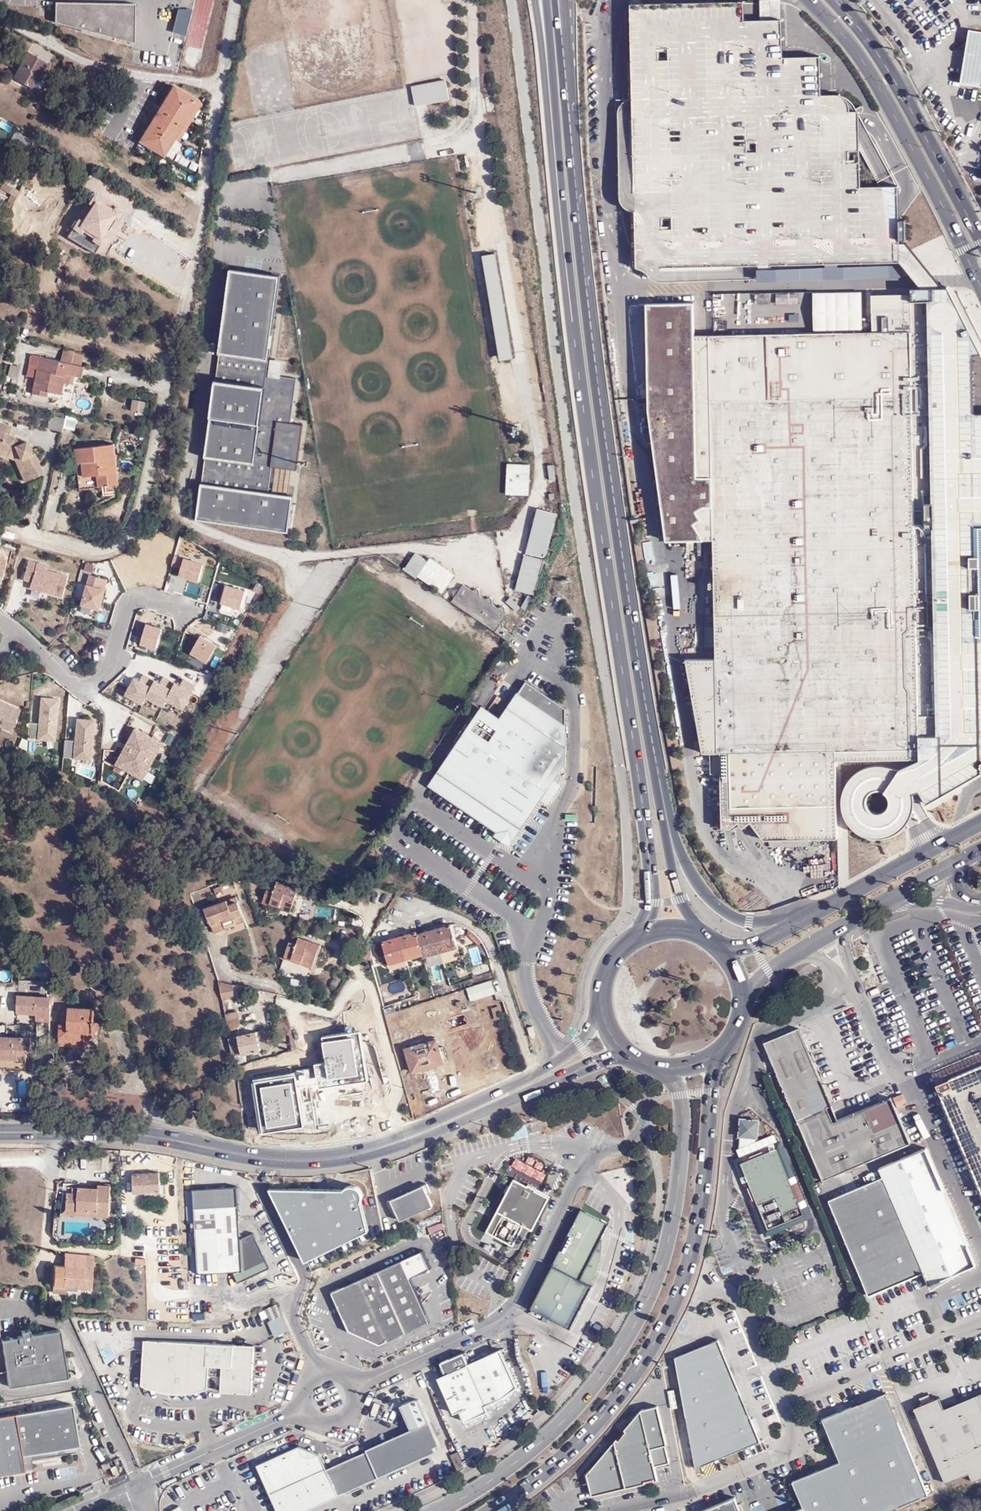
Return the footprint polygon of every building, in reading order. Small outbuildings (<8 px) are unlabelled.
[(876,263),(889,263),(903,262),(901,198),(901,186),(863,186),(861,111),(849,111),(846,106),(843,103),(836,98),(829,95),(823,94),(822,56),(785,56),(784,20),(781,20),(762,20),(747,20),(747,15),(746,2),(684,3),(633,6),(633,21),(639,269),(719,267),(728,267),(793,265),(802,265),(876,263)] [(762,13),(762,20),(781,20),(781,12),(781,2),(762,2),(762,13)] [(135,5),(53,3),(54,24),(134,43),(135,5)] [(188,34),(190,8),(175,7),(173,33),(188,34)] [(969,31),(960,86),(980,90),(980,33),(969,31)] [(46,62),(28,52),(13,78),(32,88),(46,62)] [(453,79),(443,81),(444,89),(455,87),(453,79)] [(439,82),(406,89),(409,108),(443,102),(439,82)] [(130,88),(121,83),(117,90),(126,95),(130,88)] [(174,137),(197,100),(174,86),(158,112),(153,110),(149,116),(155,120),(141,142),(163,155),(174,137)] [(201,103),(197,100),(174,137),(179,140),(201,103)] [(486,100),(478,101),(481,115),(488,114),(486,100)] [(97,202),(100,196),(93,192),(89,200),(87,198),(75,217),(77,218),(73,225),(69,224),(66,229),(68,231),(67,234),(84,243),(96,249),(104,235),(101,233),(113,215),(116,217),(121,209),(113,203),(109,209),(97,202)] [(7,205),(18,210),(21,198),(12,194),(12,195),(7,205)] [(113,203),(100,196),(97,202),(109,209),(113,203)] [(28,202),(21,198),(18,210),(23,212),(28,202)] [(53,204),(44,201),(38,215),(46,218),(53,204)] [(82,246),(84,243),(67,234),(66,235),(82,246)] [(96,249),(84,243),(82,246),(93,252),(96,249)] [(491,258),(478,260),(496,364),(509,362),(491,258)] [(890,274),(889,263),(876,263),(876,275),(890,274)] [(228,268),(194,519),(287,532),(292,495),(266,491),(270,465),(295,468),(301,423),(289,422),(295,377),(279,375),(265,373),(267,358),(278,275),(228,268)] [(922,736),(922,715),(940,715),(939,636),(931,636),(928,511),(935,510),(932,301),(911,302),(911,294),(890,294),(870,296),(872,332),(863,331),(862,294),(812,294),(813,333),(697,335),(696,307),(648,308),(649,417),(665,543),(714,541),(714,658),(689,659),(706,753),(713,753),(714,774),(724,774),(725,828),(734,828),(742,823),(746,828),(754,822),(766,840),(841,839),(840,805),(840,760),(922,759),(922,748),(922,736)] [(980,342),(962,343),(963,367),(973,738),(980,739),(980,342)] [(78,366),(81,353),(61,349),(59,361),(78,366)] [(36,366),(38,356),(30,354),(27,365),(36,366)] [(78,366),(59,361),(38,356),(36,366),(34,377),(30,391),(44,395),(46,390),(60,393),(63,381),(73,384),(78,385),(82,367),(78,366)] [(267,358),(265,373),(279,375),(281,360),(267,358)] [(5,375),(15,378),(18,366),(8,364),(5,375)] [(36,366),(27,365),(25,375),(34,377),(36,366)] [(69,400),(73,384),(63,381),(60,393),(58,398),(69,400)] [(44,395),(58,398),(60,393),(46,390),(44,395)] [(131,412),(145,414),(147,401),(133,398),(131,412)] [(48,428),(63,431),(66,418),(51,415),(48,428)] [(65,428),(74,429),(77,418),(67,416),(65,428)] [(33,477),(45,472),(34,450),(31,451),(26,441),(24,441),(14,438),(15,436),(9,434),(10,427),(0,423),(0,453),(2,449),(13,452),(18,452),(20,454),(20,456),(20,457),(20,459),(26,465),(33,477)] [(73,447),(75,462),(80,461),(83,473),(95,472),(96,483),(117,481),(111,442),(73,447)] [(15,458),(13,452),(2,449),(0,453),(15,458)] [(20,457),(20,456),(15,458),(21,467),(26,465),(20,459),(20,457)] [(78,486),(96,483),(95,472),(83,473),(80,461),(75,462),(78,486)] [(552,482),(550,464),(543,464),(545,483),(552,482)] [(26,465),(21,467),(27,480),(33,477),(26,465)] [(552,513),(534,509),(525,553),(543,556),(552,513)] [(160,529),(151,527),(148,535),(157,537),(160,529)] [(543,560),(523,556),(515,591),(535,595),(543,560)] [(179,577),(198,583),(204,566),(175,557),(172,566),(181,569),(179,577)] [(455,576),(428,558),(417,573),(444,592),(455,576)] [(30,587),(62,595),(67,574),(45,568),(46,563),(29,559),(24,578),(32,580),(30,587)] [(90,576),(82,605),(99,610),(105,590),(104,590),(107,581),(90,576)] [(509,641),(512,636),(508,633),(508,631),(501,626),(509,616),(464,585),(452,602),(509,641)] [(238,608),(243,591),(224,586),(219,603),(238,608)] [(157,650),(162,631),(148,627),(142,646),(157,650)] [(207,663),(216,647),(200,638),(191,654),(207,663)] [(132,678),(123,694),(140,704),(144,697),(161,706),(164,699),(181,708),(193,686),(181,679),(178,686),(161,677),(158,683),(141,674),(137,681),(132,678)] [(565,709),(525,682),(498,723),(480,711),(430,785),(499,832),(497,836),(508,844),(511,840),(512,841),(540,800),(543,796),(549,800),(557,788),(551,784),(553,780),(565,762),(565,709)] [(56,739),(59,697),(42,696),(40,722),(30,721),(29,737),(56,739)] [(6,700),(4,705),(0,704),(0,725),(12,730),(22,707),(6,700)] [(940,715),(922,715),(922,736),(941,735),(940,715)] [(91,760),(95,720),(77,719),(75,741),(65,740),(64,757),(91,760)] [(142,780),(161,745),(135,730),(115,765),(142,780)] [(557,788),(560,784),(553,780),(551,784),(557,788)] [(540,800),(546,804),(549,800),(543,796),(540,800)] [(293,913),(302,888),(280,881),(278,888),(271,885),(265,902),(272,905),(273,902),(282,906),(281,909),(293,913)] [(224,885),(217,886),(219,894),(226,892),(224,885)] [(238,895),(229,899),(232,904),(240,901),(238,895)] [(246,919),(240,901),(232,904),(229,899),(206,907),(215,930),(246,919)] [(425,957),(459,947),(455,928),(420,937),(419,934),(385,943),(388,956),(390,963),(424,954),(425,957)] [(314,969),(324,946),(303,937),(299,944),(293,942),(286,958),(314,969)] [(388,956),(385,943),(374,946),(378,959),(388,956)] [(367,959),(373,961),(375,953),(367,951),(362,958),(367,959)] [(246,984),(219,977),(224,998),(237,996),(237,992),(247,992),(246,984)] [(466,988),(470,1001),(496,993),(491,979),(466,988)] [(278,993),(258,987),(257,990),(273,995),(273,998),(277,999),(278,993)] [(51,1012),(51,997),(18,995),(17,1011),(37,1012),(51,1013),(51,1012)] [(93,1019),(93,1007),(68,1006),(68,1012),(63,1011),(63,1023),(59,1023),(58,1043),(85,1045),(85,1039),(87,1038),(88,1037),(90,1036),(91,1035),(92,1034),(92,1032),(93,1030),(93,1029),(99,1029),(101,1029),(101,1020),(100,1019),(93,1019)] [(243,1023),(230,1026),(232,1036),(239,1035),(245,1034),(243,1023)] [(829,1105),(830,1105),(819,1080),(797,1028),(762,1042),(820,1181),(908,1144),(889,1098),(849,1114),(835,1120),(831,1122),(825,1107),(829,1105)] [(270,1048),(268,1038),(266,1030),(258,1032),(262,1049),(270,1048)] [(262,1049),(258,1032),(245,1034),(239,1035),(242,1053),(262,1049)] [(324,1064),(249,1074),(258,1138),(306,1131),(300,1090),(368,1080),(361,1032),(320,1038),(324,1064)] [(239,1035),(232,1036),(235,1054),(242,1053),(239,1035)] [(30,1038),(0,1036),(0,1066),(26,1068),(26,1049),(30,1049),(30,1038)] [(437,1037),(403,1048),(412,1074),(446,1063),(437,1037)] [(938,1089),(980,1192),(980,1071),(938,1089)] [(19,1092),(30,1093),(30,1080),(20,1080),(19,1092)] [(904,1104),(900,1094),(892,1098),(896,1108),(904,1104)] [(760,1120),(740,1118),(738,1138),(758,1140),(760,1120)] [(801,1207),(777,1148),(768,1151),(763,1148),(739,1159),(736,1160),(738,1164),(738,1165),(740,1172),(744,1172),(748,1184),(746,1188),(753,1204),(757,1205),(767,1229),(785,1221),(788,1225),(796,1228),(797,1229),(799,1229),(801,1229),(802,1228),(803,1227),(804,1225),(805,1224),(805,1223),(804,1219),(799,1207),(801,1207)] [(925,1148),(880,1168),(883,1177),(924,1271),(927,1279),(930,1285),(936,1283),(975,1266),(925,1148)] [(159,1172),(134,1173),(135,1192),(161,1191),(159,1172)] [(845,1185),(854,1183),(852,1173),(843,1175),(845,1185)] [(924,1271),(883,1177),(828,1199),(867,1293),(924,1271)] [(523,1182),(514,1178),(486,1232),(513,1246),(524,1225),(533,1229),(536,1223),(550,1196),(523,1182)] [(525,1179),(523,1182),(550,1196),(536,1223),(539,1225),(555,1195),(547,1191),(525,1179)] [(94,1210),(106,1211),(109,1186),(97,1184),(97,1189),(62,1183),(59,1203),(94,1209),(94,1210)] [(271,1188),(307,1261),(371,1229),(363,1200),(364,1195),(364,1192),(362,1188),(359,1186),(356,1185),(354,1185),(351,1185),(348,1186),(346,1189),(271,1188)] [(424,1188),(390,1203),(400,1225),(433,1210),(424,1188)] [(105,1216),(106,1211),(94,1210),(94,1209),(59,1203),(58,1209),(105,1216)] [(238,1204),(194,1206),(195,1224),(192,1224),(192,1229),(195,1229),(198,1273),(233,1271),(238,1283),(271,1268),(255,1233),(240,1239),(238,1204)] [(601,1239),(609,1223),(581,1209),(531,1307),(544,1314),(572,1328),(593,1286),(591,1285),(592,1283),(595,1275),(598,1268),(600,1262),(601,1257),(602,1251),(602,1247),(602,1243),(602,1240),(602,1239),(601,1239)] [(532,1231),(533,1229),(524,1225),(513,1246),(517,1247),(519,1248),(528,1231),(532,1231)] [(432,1322),(411,1277),(433,1267),(425,1249),(333,1292),(346,1320),(351,1333),(380,1346),(389,1342),(432,1322)] [(62,1284),(65,1284),(91,1286),(92,1264),(93,1255),(63,1252),(62,1264),(62,1284)] [(62,1284),(62,1264),(54,1263),(52,1283),(62,1284)] [(927,1279),(924,1271),(867,1293),(871,1302),(927,1279)] [(275,1336),(290,1330),(282,1314),(268,1321),(275,1336)] [(66,1382),(58,1331),(0,1339),(0,1375),(5,1375),(7,1391),(66,1382)] [(719,1340),(677,1357),(697,1467),(761,1442),(719,1340)] [(255,1348),(147,1343),(144,1386),(149,1388),(155,1390),(161,1391),(171,1393),(178,1394),(190,1393),(195,1392),(201,1391),(209,1388),(210,1379),(222,1379),(221,1394),(252,1396),(255,1348)] [(501,1349),(468,1364),(464,1354),(441,1365),(445,1374),(438,1377),(454,1413),(460,1410),(465,1421),(488,1411),(485,1405),(502,1398),(518,1386),(501,1349)] [(841,1462),(794,1481),(802,1501),(804,1506),(806,1510),(887,1510),(928,1494),(887,1393),(823,1419),(841,1462)] [(943,1409),(939,1399),(931,1402),(928,1396),(919,1399),(922,1406),(914,1409),(946,1484),(969,1475),(972,1483),(980,1479),(980,1393),(943,1409)] [(412,1431),(367,1451),(368,1453),(330,1470),(328,1471),(339,1497),(379,1479),(437,1453),(435,1448),(441,1446),(421,1401),(419,1401),(417,1400),(416,1400),(404,1406),(401,1407),(412,1431)] [(668,1449),(658,1405),(642,1409),(586,1474),(592,1498),(658,1482),(654,1468),(669,1464),(665,1449),(668,1449)] [(0,1418),(0,1476),(25,1472),(24,1471),(33,1469),(30,1454),(78,1446),(72,1406),(0,1418)] [(304,1456),(300,1447),(257,1466),(277,1510),(308,1510),(339,1497),(322,1459),(320,1461),(314,1459),(313,1457),(310,1458),(304,1456)] [(736,1497),(703,1510),(742,1510),(736,1497)]
